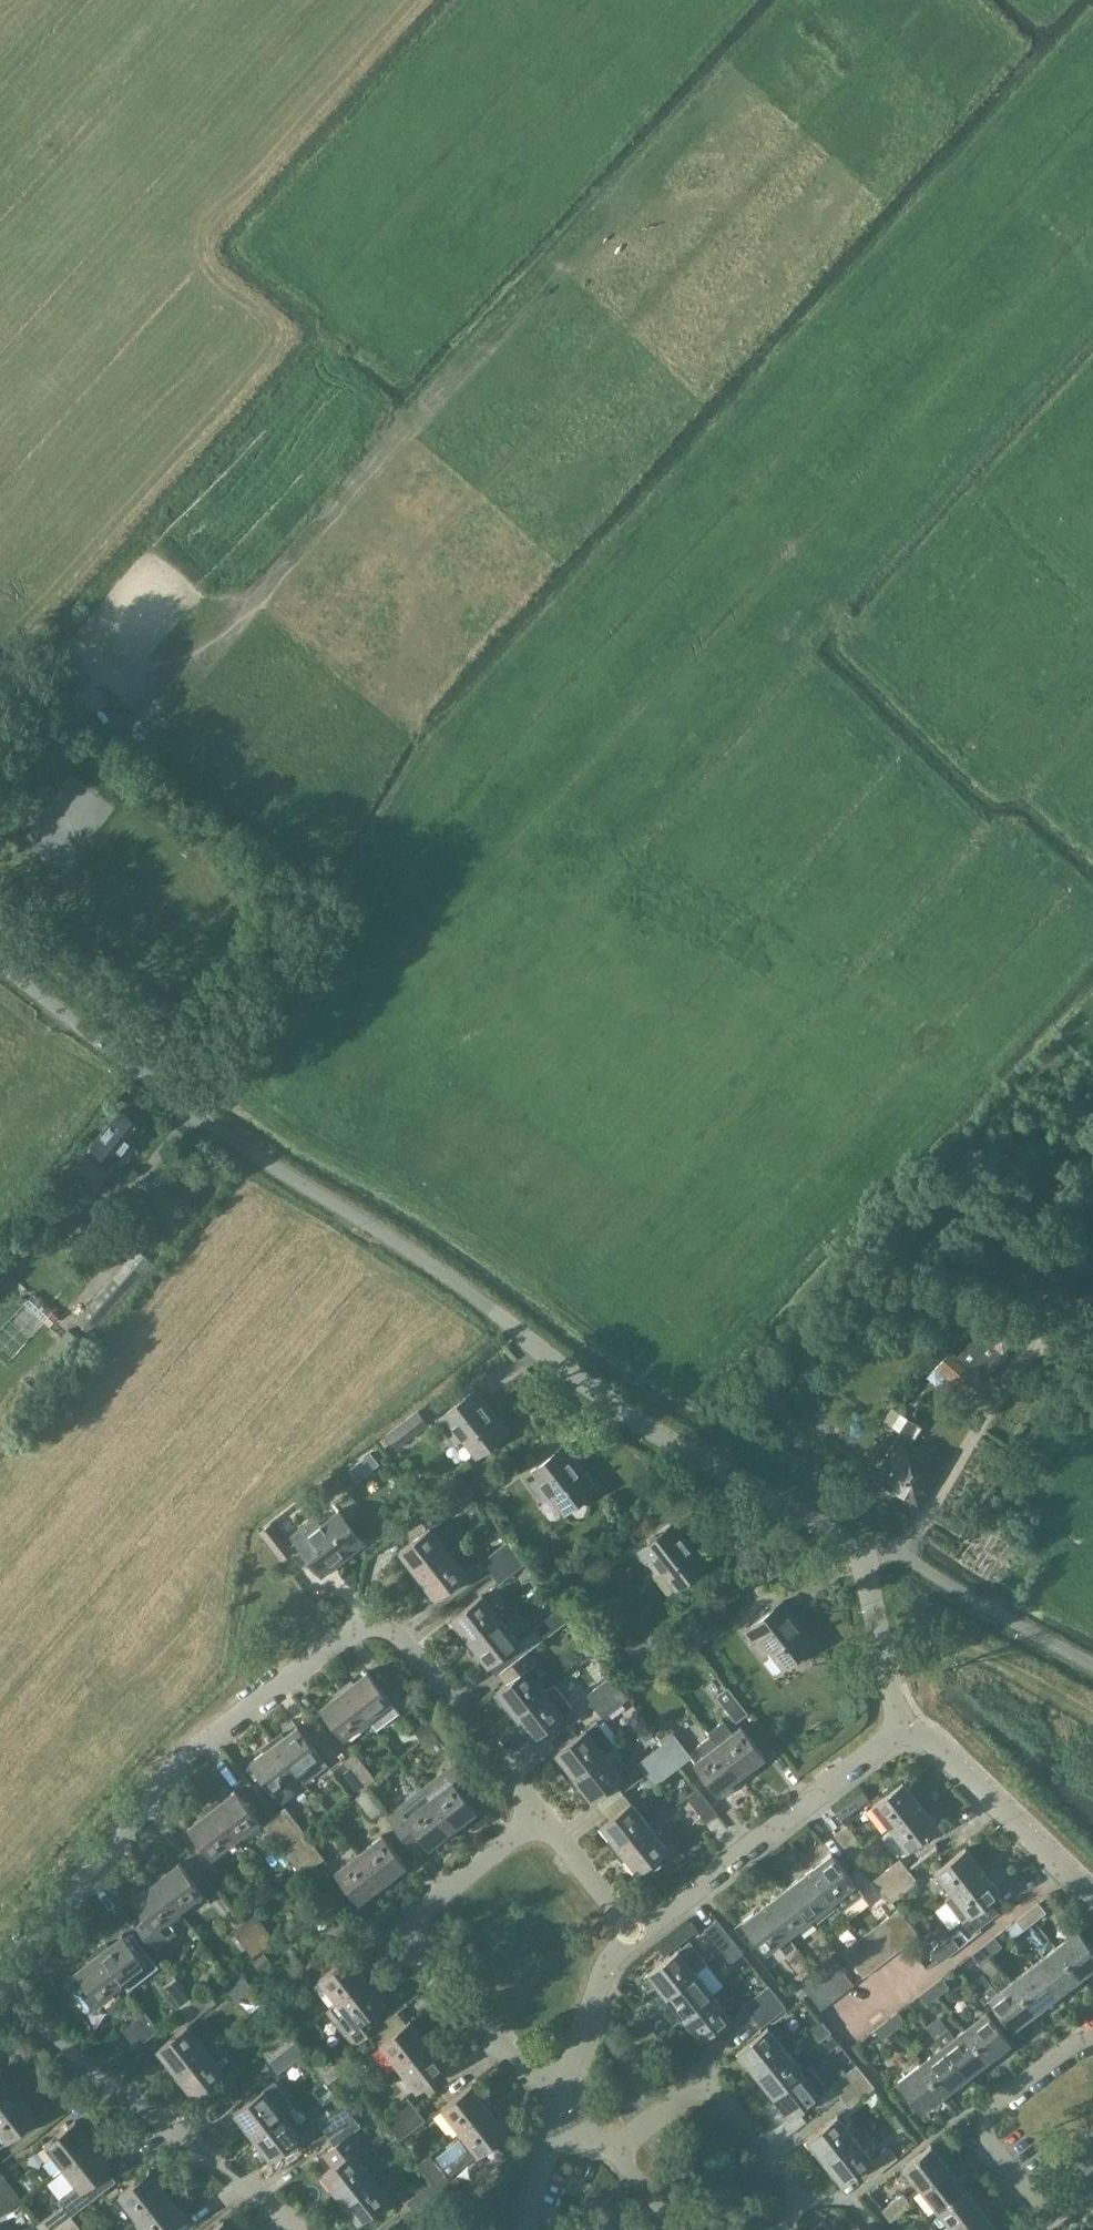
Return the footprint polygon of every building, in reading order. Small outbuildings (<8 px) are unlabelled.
[(87,1151),(68,1174),(90,1192),(109,1169),(113,1172),(116,1168),(127,1155),(122,1153),(143,1128),(121,1110),(91,1147),(87,1151)] [(80,1312),(80,1313),(74,1319),(90,1333),(126,1292),(129,1294),(144,1277),(125,1261),(80,1312)] [(1004,1351),(1021,1329),(998,1312),(981,1333),(979,1331),(958,1355),(950,1349),(934,1367),(969,1397),(1008,1354),(1004,1351)] [(476,1389),(436,1421),(454,1444),(461,1439),(475,1457),(508,1431),(476,1389)] [(907,1435),(907,1436),(913,1440),(922,1425),(895,1408),(886,1422),(906,1435),(907,1435)] [(385,1436),(394,1448),(426,1422),(417,1410),(385,1436)] [(874,1480),(878,1482),(918,1505),(941,1466),(939,1460),(904,1439),(906,1435),(902,1432),(874,1480)] [(563,1447),(523,1477),(542,1502),(549,1496),(562,1513),(595,1488),(563,1447)] [(370,1453),(349,1468),(357,1479),(378,1463),(370,1453)] [(475,1485),(484,1495),(497,1483),(489,1473),(475,1485)] [(464,1485),(433,1508),(442,1519),(472,1496),(464,1485)] [(656,1504),(646,1511),(654,1522),(664,1514),(656,1504)] [(290,1535),(310,1560),(322,1575),(363,1543),(338,1509),(319,1524),(314,1517),(290,1535)] [(257,1529),(282,1559),(291,1551),(270,1523),(257,1529)] [(676,1523),(635,1553),(654,1578),(661,1572),(674,1589),(707,1564),(676,1523)] [(408,1567),(415,1576),(449,1551),(431,1527),(400,1551),(411,1565),(408,1567)] [(481,1560),(490,1572),(517,1552),(508,1540),(481,1560)] [(449,1551),(415,1576),(423,1586),(425,1584),(436,1598),(466,1574),(449,1551)] [(517,1552),(490,1572),(499,1583),(525,1562),(517,1552)] [(459,1633),(467,1643),(500,1617),(483,1595),(452,1618),(462,1631),(459,1633)] [(769,1651),(782,1668),(815,1643),(783,1602),(742,1633),(761,1657),(769,1651)] [(732,1606),(720,1615),(726,1622),(737,1613),(732,1606)] [(533,1627),(542,1639),(569,1618),(560,1608),(533,1627)] [(500,1617),(467,1643),(474,1653),(477,1650),(487,1664),(518,1641),(500,1617)] [(716,1624),(698,1638),(703,1644),(721,1630),(716,1624)] [(576,1655),(582,1662),(593,1653),(588,1646),(576,1655)] [(507,1683),(497,1691),(508,1705),(505,1707),(512,1716),(545,1691),(537,1681),(527,1668),(535,1662),(526,1651),(516,1659),(499,1672),(507,1683)] [(351,1679),(341,1686),(368,1720),(376,1730),(397,1713),(390,1703),(391,1702),(367,1671),(353,1682),(351,1679)] [(585,1696),(594,1706),(620,1686),(612,1675),(585,1696)] [(545,1691),(512,1716),(519,1726),(522,1724),(533,1737),(562,1713),(571,1707),(554,1684),(545,1691)] [(368,1720),(341,1686),(332,1694),(334,1696),(321,1707),(345,1738),(368,1720)] [(620,1686),(594,1706),(602,1717),(629,1697),(620,1686)] [(717,1694),(736,1720),(747,1712),(728,1686),(717,1694)] [(402,1715),(423,1742),(434,1733),(414,1706),(402,1715)] [(631,1715),(630,1722),(636,1729),(646,1721),(637,1710),(631,1715)] [(723,1720),(708,1732),(711,1735),(717,1744),(743,1777),(753,1770),(751,1767),(764,1756),(740,1726),(732,1732),(723,1720)] [(587,1730),(550,1757),(568,1781),(572,1778),(605,1753),(615,1745),(599,1721),(587,1730)] [(282,1733),(272,1741),(298,1774),(321,1757),(298,1726),(284,1736),(282,1733)] [(663,1742),(671,1753),(680,1764),(691,1756),(671,1730),(660,1738),(663,1742)] [(702,1755),(694,1762),(717,1793),(721,1797),(742,1781),(741,1779),(743,1777),(717,1744),(711,1735),(696,1747),(702,1755)] [(298,1774),(272,1741),(263,1748),(265,1751),(251,1761),(282,1802),(294,1793),(286,1783),(298,1774)] [(637,1761),(646,1772),(671,1753),(663,1742),(637,1761)] [(605,1753),(572,1778),(579,1788),(582,1786),(592,1800),(622,1776),(613,1764),(622,1754),(615,1745),(605,1753)] [(355,1752),(344,1760),(364,1785),(375,1776),(355,1752)] [(671,1753),(646,1772),(655,1784),(680,1764),(671,1753)] [(333,1769),(352,1794),(364,1785),(344,1760),(333,1769)] [(432,1779),(421,1788),(452,1828),(454,1831),(464,1823),(462,1821),(475,1810),(467,1800),(479,1790),(455,1761),(432,1779)] [(872,1805),(889,1828),(920,1804),(903,1781),(872,1805)] [(364,1785),(352,1794),(373,1819),(383,1811),(364,1785)] [(686,1795),(706,1821),(717,1812),(697,1786),(686,1795)] [(420,1788),(386,1815),(411,1847),(422,1838),(429,1847),(443,1836),(444,1838),(454,1831),(452,1828),(421,1788),(420,1788)] [(861,1789),(834,1811),(841,1819),(868,1798),(861,1789)] [(219,1798),(209,1806),(235,1839),(259,1821),(235,1791),(221,1802),(219,1798)] [(608,1841),(616,1850),(649,1824),(631,1801),(600,1824),(611,1839),(608,1841)] [(920,1804),(889,1828),(906,1850),(937,1826),(920,1804)] [(284,1805),(273,1814),(293,1840),(304,1831),(284,1805)] [(235,1839),(209,1806),(199,1813),(202,1816),(188,1827),(211,1857),(235,1839)] [(262,1822),(282,1848),(293,1840),(273,1814),(262,1822)] [(649,1824),(616,1850),(623,1860),(626,1858),(637,1872),(642,1868),(644,1871),(649,1871),(658,1864),(658,1859),(656,1856),(667,1848),(649,1824)] [(834,1834),(852,1857),(864,1848),(846,1824),(834,1834)] [(304,1831),(293,1840),(312,1865),(323,1856),(304,1831)] [(381,1834),(358,1853),(384,1886),(393,1878),(391,1876),(405,1865),(381,1834)] [(293,1840),(282,1848),(301,1873),(312,1865),(293,1840)] [(934,1872),(952,1894),(983,1870),(965,1848),(934,1872)] [(384,1886),(358,1853),(335,1871),(359,1901),(373,1891),(375,1893),(384,1886)] [(808,1870),(832,1901),(840,1911),(863,1894),(830,1853),(808,1870)] [(874,1879),(883,1890),(909,1870),(900,1859),(874,1879)] [(162,1870),(153,1877),(179,1912),(203,1893),(179,1862),(164,1873),(162,1870)] [(808,1870),(786,1888),(810,1918),(832,1901),(808,1870)] [(909,1870),(883,1890),(892,1901),(917,1881),(909,1870)] [(952,1894),(945,1899),(972,1933),(998,1912),(989,1900),(1000,1892),(983,1870),(952,1894)] [(179,1912),(153,1877),(143,1884),(145,1887),(131,1898),(143,1913),(133,1921),(154,1948),(176,1932),(167,1920),(179,1912)] [(786,1888),(764,1905),(788,1935),(810,1918),(786,1888)] [(1038,1902),(1027,1911),(1035,1920),(1046,1912),(1038,1902)] [(788,1935),(764,1905),(742,1923),(765,1953),(778,1943),(785,1953),(795,1945),(788,1935)] [(898,1909),(888,1917),(907,1943),(918,1934),(898,1909)] [(1035,1920),(1027,1911),(1016,1920),(1023,1929),(1035,1920)] [(255,1912),(244,1921),(264,1947),(275,1939),(255,1912)] [(888,1917),(877,1926),(896,1951),(907,1943),(888,1917)] [(722,1951),(723,1950),(734,1942),(717,1919),(704,1929),(722,1951)] [(264,1947),(244,1921),(232,1930),(253,1956),(264,1947)] [(877,1926),(866,1934),(885,1959),(896,1951),(877,1926)] [(1055,1946),(1079,1976),(1092,1965),(1092,1949),(1077,1929),(1055,1946)] [(107,1942),(97,1950),(123,1983),(146,1966),(123,1934),(109,1945),(107,1942)] [(866,1934),(855,1942),(875,1968),(885,1959),(866,1934)] [(931,1951),(939,1962),(959,1946),(951,1936),(931,1951)] [(994,1936),(983,1945),(990,1954),(1001,1946),(994,1936)] [(743,1953),(734,1942),(723,1950),(732,1962),(743,1953)] [(875,1968),(855,1942),(844,1951),(864,1976),(875,1968)] [(990,1954),(983,1945),(972,1954),(979,1963),(990,1954)] [(1055,1946),(1033,1964),(1057,1994),(1079,1976),(1055,1946)] [(680,1948),(644,1976),(653,1988),(658,1984),(666,1995),(697,1971),(690,1961),(680,1948)] [(123,1983),(97,1950),(88,1957),(90,1960),(76,1970),(86,1983),(74,1992),(89,2012),(100,2003),(99,2002),(123,1983)] [(262,1953),(253,1960),(259,1969),(269,1961),(262,1953)] [(318,1979),(336,2002),(370,1976),(362,1967),(360,1969),(349,1955),(318,1979)] [(834,1959),(823,1968),(842,1993),(853,1984),(834,1959)] [(1033,1964),(1011,1981),(1035,2011),(1057,1994),(1033,1964)] [(823,1968),(812,1976),(831,2001),(842,1993),(823,1968)] [(240,1971),(222,1984),(234,1999),(251,1986),(240,1971)] [(666,1995),(683,2017),(715,1993),(697,1971),(666,1995)] [(336,2002),(326,2010),(333,2020),(352,2046),(384,2021),(375,2010),(385,2002),(390,1998),(372,1974),(370,1976),(336,2002)] [(162,1984),(182,2010),(194,2001),(174,1976),(162,1984)] [(831,2001),(812,1976),(801,1984),(820,2009),(831,2001)] [(941,1977),(931,1986),(938,1995),(949,1986),(941,1977)] [(1035,2011),(1011,1981),(997,1992),(992,1985),(981,1994),(983,1997),(989,1998),(1013,2028),(1035,2011)] [(743,2005),(752,2017),(778,1997),(769,1985),(743,2005)] [(938,1995),(931,1986),(919,1994),(926,2004),(938,1995)] [(205,1993),(194,2001),(182,2010),(191,2021),(217,2001),(208,1990),(205,1992),(205,1993)] [(715,1993),(683,2017),(701,2040),(732,2015),(715,1993)] [(778,1997),(752,2017),(760,2027),(786,2007),(778,1997)] [(123,2028),(136,2046),(158,2028),(145,2011),(123,2028)] [(897,2011),(886,2020),(893,2030),(905,2021),(897,2011)] [(987,2012),(965,2029),(988,2059),(1011,2042),(987,2012)] [(379,2042),(397,2066),(430,2040),(423,2031),(420,2033),(410,2019),(379,2042)] [(893,2030),(886,2020),(875,2029),(883,2038),(893,2030)] [(830,2032),(822,2021),(812,2029),(820,2040),(830,2032)] [(158,2049),(175,2072),(206,2048),(188,2025),(158,2049)] [(737,2051),(755,2073),(785,2049),(767,2027),(737,2051)] [(948,2027),(935,2037),(943,2047),(966,2077),(988,2059),(965,2029),(955,2037),(948,2027)] [(261,2049),(270,2060),(296,2040),(287,2029),(261,2049)] [(311,2060),(319,2071),(346,2051),(337,2039),(311,2060)] [(296,2040),(270,2060),(278,2071),(304,2051),(296,2040)] [(430,2040),(397,2066),(415,2090),(446,2067),(435,2052),(438,2050),(430,2040)] [(943,2047),(920,2064),(944,2094),(966,2077),(943,2047)] [(206,2048),(175,2072),(173,2074),(180,2083),(183,2081),(193,2095),(224,2071),(206,2048)] [(755,2073),(773,2095),(803,2071),(785,2049),(755,2073)] [(346,2051),(319,2071),(328,2082),(354,2062),(346,2051)] [(944,2094),(920,2064),(898,2082),(922,2112),(944,2094)] [(831,2085),(840,2096),(865,2076),(857,2065),(831,2085)] [(803,2071),(773,2095),(790,2117),(820,2094),(827,2088),(809,2066),(803,2071)] [(22,2091),(15,2082),(13,2083),(2,2070),(0,2071),(0,2108),(22,2091)] [(865,2076),(840,2096),(848,2107),(874,2086),(865,2076)] [(265,2089),(234,2113),(245,2126),(242,2128),(250,2138),(283,2112),(290,2107),(271,2084),(265,2089)] [(441,2107),(459,2131),(493,2105),(486,2095),(482,2098),(472,2084),(441,2107)] [(0,2108),(0,2145),(38,2116),(27,2102),(29,2100),(22,2091),(0,2108)] [(382,2117),(391,2128),(416,2108),(407,2097),(382,2117)] [(317,2123),(325,2134),(352,2113),(344,2102),(317,2123)] [(493,2105),(459,2131),(477,2154),(508,2130),(497,2116),(500,2114),(493,2105)] [(416,2108),(391,2128),(400,2139),(425,2120),(416,2108)] [(283,2112),(250,2138),(257,2147),(260,2145),(271,2159),(301,2135),(283,2112)] [(325,2134),(333,2144),(334,2145),(351,2132),(360,2125),(352,2113),(325,2134)] [(808,2138),(825,2161),(856,2137),(839,2114),(808,2138)] [(52,2176),(63,2168),(96,2142),(88,2133),(86,2135),(75,2121),(44,2144),(53,2156),(43,2164),(52,2176)] [(322,2152),(333,2166),(353,2150),(354,2152),(362,2145),(351,2132),(334,2145),(333,2144),(322,2152)] [(396,2137),(390,2142),(397,2152),(404,2146),(396,2137)] [(856,2137),(825,2161),(843,2184),(863,2167),(872,2178),(897,2158),(889,2147),(873,2159),(856,2137)] [(76,2186),(58,2200),(61,2203),(70,2215),(115,2180),(107,2170),(110,2167),(100,2154),(103,2152),(96,2142),(63,2168),(67,2174),(76,2186)] [(903,2167),(920,2189),(948,2167),(931,2145),(903,2167)] [(330,2190),(338,2200),(371,2174),(354,2152),(353,2150),(333,2166),(322,2174),(333,2188),(330,2190)] [(418,2163),(432,2181),(437,2189),(449,2180),(429,2155),(418,2163)] [(920,2189),(937,2211),(965,2189),(948,2167),(920,2189)] [(133,2213),(136,2218),(170,2192),(162,2183),(160,2185),(149,2171),(118,2195),(133,2213)] [(371,2174),(338,2200),(345,2209),(348,2207),(358,2221),(389,2197),(371,2174)] [(13,2187),(4,2176),(0,2179),(0,2197),(13,2187)] [(440,2192),(437,2189),(432,2181),(406,2201),(414,2212),(440,2192)] [(0,2197),(0,2215),(22,2199),(13,2187),(0,2197)] [(952,2229),(958,2229),(982,2211),(965,2189),(937,2211),(952,2229)] [(136,2218),(126,2225),(130,2229),(168,2229),(184,2217),(174,2204),(177,2202),(170,2192),(136,2218)] [(902,2194),(892,2202),(901,2213),(911,2205),(902,2194)] [(901,2213),(892,2202),(882,2210),(890,2220),(901,2213)] [(41,2229),(51,2229),(70,2215),(61,2203),(36,2223),(41,2229)] [(608,2209),(583,2228),(585,2229),(625,2229),(608,2209)] [(982,2211),(958,2229),(997,2229),(982,2211)] [(79,2226),(70,2215),(51,2229),(73,2229),(79,2226)] [(224,2221),(212,2229),(231,2229),(224,2221)]
